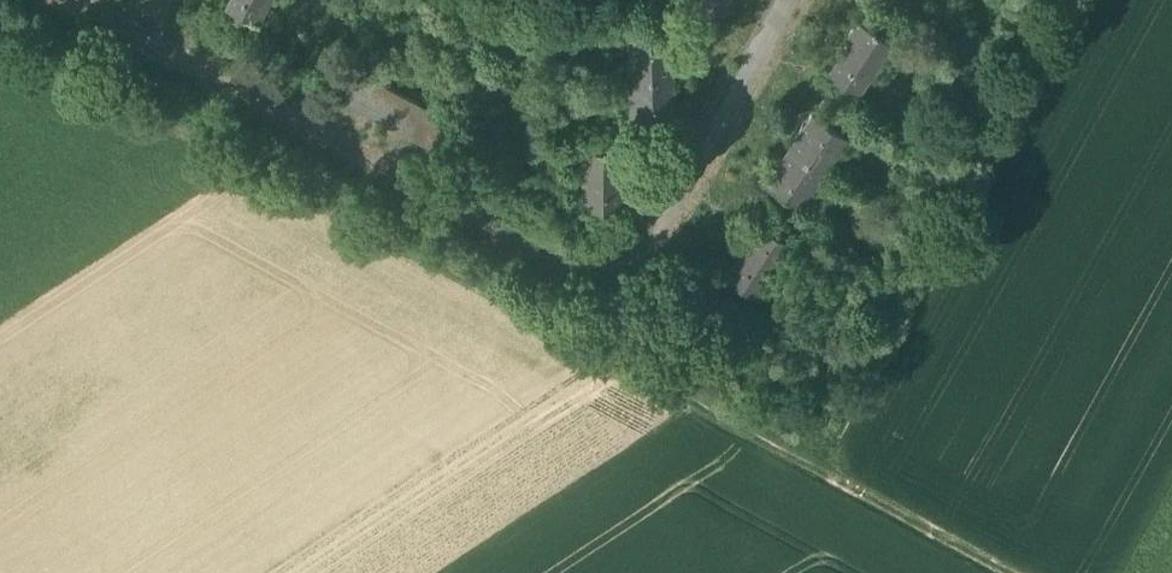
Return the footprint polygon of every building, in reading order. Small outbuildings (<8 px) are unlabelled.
[(227,4),(257,20),(267,0),(229,0),(227,4)] [(891,40),(857,18),(845,36),(851,39),(830,71),(858,90),(891,40)] [(671,32),(628,33),(629,75),(666,74),(666,58),(671,58),(671,32)] [(449,119),(362,72),(346,102),(434,149),(449,119)] [(666,74),(629,75),(631,117),(673,115),(672,90),(667,90),(666,74)] [(847,134),(812,111),(798,132),(803,136),(794,149),(824,169),(847,134)] [(624,145),(584,145),(583,204),(619,205),(620,167),(624,167),(624,145)] [(824,169),(794,149),(785,162),(780,159),(766,180),(800,203),(824,169)] [(789,240),(760,221),(725,273),(754,293),(789,240)]
